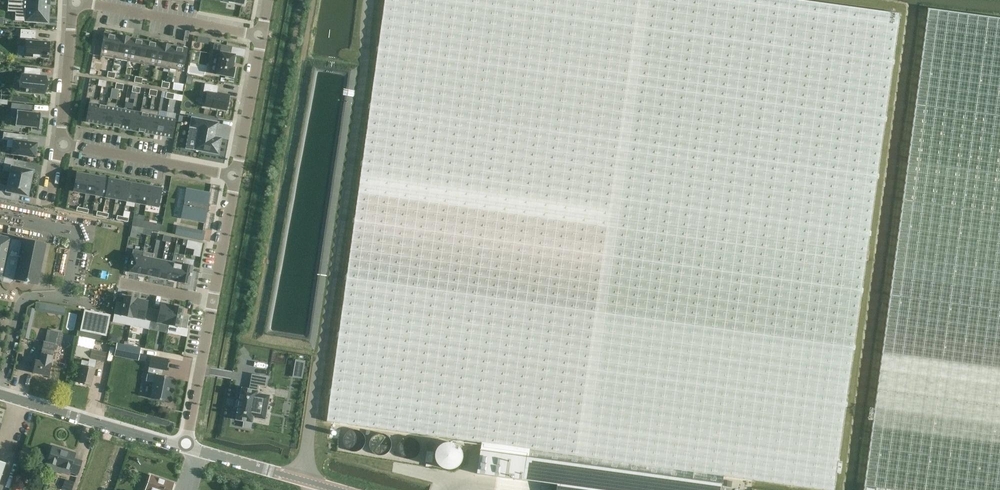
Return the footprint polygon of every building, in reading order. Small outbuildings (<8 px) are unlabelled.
[(327,422),(482,443),(477,474),(558,485),(557,489),(722,489),(724,476),(825,489),(834,489),(900,13),(802,0),(385,0),(327,422)] [(49,5),(8,2),(7,12),(26,13),(25,22),(48,23),(49,5)] [(925,8),(863,489),(999,489),(999,18),(925,8)] [(50,43),(35,41),(36,31),(21,30),(20,39),(26,39),(25,57),(48,59),(50,43)] [(104,33),(100,56),(114,59),(118,36),(104,33)] [(118,36),(114,59),(128,61),(132,38),(118,36)] [(132,38),(128,61),(141,64),(146,41),(132,38)] [(146,41),(141,64),(155,66),(159,43),(146,41)] [(159,43),(155,66),(168,69),(173,46),(159,43)] [(219,58),(216,74),(232,77),(234,68),(232,68),(234,55),(226,54),(228,46),(214,43),(212,57),(219,58)] [(173,46),(168,69),(182,71),(187,48),(173,46)] [(44,94),(46,77),(40,76),(40,69),(24,68),(24,75),(22,75),(20,92),(44,94)] [(174,81),(173,89),(184,90),(185,83),(174,81)] [(205,84),(203,92),(207,92),(205,106),(226,110),(229,95),(217,93),(218,86),(205,84)] [(90,99),(86,122),(95,123),(98,105),(99,101),(90,99)] [(116,104),(107,102),(107,107),(103,125),(112,127),(115,109),(116,104)] [(11,103),(10,116),(16,116),(15,126),(16,126),(38,128),(38,129),(39,129),(41,113),(40,113),(25,112),(26,105),(11,103)] [(98,105),(95,123),(103,125),(107,107),(98,105)] [(141,108),(140,113),(137,131),(145,133),(150,110),(141,108)] [(115,109),(112,127),(120,128),(123,110),(115,109)] [(123,110),(120,128),(129,130),(132,111),(123,110)] [(150,110),(145,133),(154,134),(157,116),(158,112),(150,110)] [(132,111),(129,130),(137,131),(140,113),(132,111)] [(157,116),(154,134),(162,136),(166,118),(157,116)] [(166,118),(162,136),(171,138),(175,120),(166,118)] [(192,118),(190,127),(198,128),(194,150),(218,154),(221,138),(215,137),(218,123),(192,118)] [(3,139),(3,140),(8,140),(7,147),(13,147),(12,154),(35,158),(37,145),(37,144),(23,142),(24,135),(4,132),(3,139)] [(20,161),(5,158),(2,171),(10,172),(9,179),(30,184),(33,172),(33,171),(32,171),(19,168),(20,161)] [(77,173),(74,191),(85,193),(88,175),(77,173)] [(88,175),(85,193),(95,195),(99,177),(88,175)] [(99,177),(95,195),(105,197),(109,179),(99,177)] [(9,179),(7,186),(0,184),(0,198),(12,200),(13,193),(27,196),(28,197),(28,196),(30,184),(9,179)] [(109,179),(105,197),(116,199),(119,181),(109,179)] [(119,181),(116,199),(126,201),(130,183),(119,181)] [(130,183),(126,201),(137,203),(140,185),(130,183)] [(140,185),(137,203),(147,205),(151,187),(140,185)] [(151,187),(147,205),(158,207),(161,189),(151,187)] [(187,190),(181,217),(204,222),(206,212),(207,212),(209,204),(207,204),(209,194),(187,190)] [(177,226),(175,234),(187,237),(189,229),(177,226)] [(0,236),(0,282),(2,282),(8,283),(14,279),(37,284),(46,244),(22,239),(22,241),(11,239),(11,238),(0,236)] [(187,240),(186,246),(186,248),(195,249),(193,255),(200,257),(203,243),(187,240)] [(143,251),(142,256),(139,274),(149,276),(152,258),(153,258),(154,254),(143,251)] [(142,256),(132,254),(128,272),(139,274),(142,256)] [(149,276),(159,278),(162,260),(153,258),(152,258),(149,276)] [(159,278),(169,280),(172,262),(162,260),(159,278)] [(172,262),(169,280),(179,282),(182,264),(183,264),(183,262),(172,260),(172,262)] [(182,264),(179,282),(189,284),(193,266),(183,264),(182,264)] [(132,318),(136,299),(124,297),(123,303),(116,302),(114,314),(132,318)] [(132,318),(150,321),(153,310),(146,308),(148,301),(136,299),(132,318)] [(153,310),(150,321),(168,325),(172,306),(161,304),(159,311),(153,310)] [(184,309),(172,306),(168,325),(186,328),(189,317),(183,316),(184,309)] [(84,309),(80,331),(106,336),(111,315),(97,312),(84,309)] [(33,372),(48,376),(51,363),(53,356),(54,356),(56,345),(60,346),(62,333),(47,330),(45,341),(43,341),(41,353),(39,361),(35,360),(33,372)] [(114,355),(137,360),(140,348),(116,343),(114,355)] [(104,362),(106,353),(76,346),(74,355),(89,358),(88,361),(81,360),(80,366),(82,366),(78,382),(91,385),(95,367),(96,360),(104,362)] [(151,356),(149,367),(166,370),(168,359),(151,356)] [(154,383),(150,398),(169,402),(173,378),(147,373),(146,381),(154,383)] [(243,388),(238,420),(246,421),(245,427),(252,428),(253,422),(254,422),(256,410),(268,412),(271,395),(259,393),(259,391),(260,385),(267,386),(268,377),(253,375),(252,383),(253,384),(252,390),(243,388)] [(57,472),(68,476),(69,473),(78,475),(82,460),(73,458),(75,453),(52,446),(44,471),(56,475),(57,472)] [(145,489),(171,489),(173,483),(150,475),(145,489)] [(11,489),(21,489),(23,484),(14,481),(11,489)]
